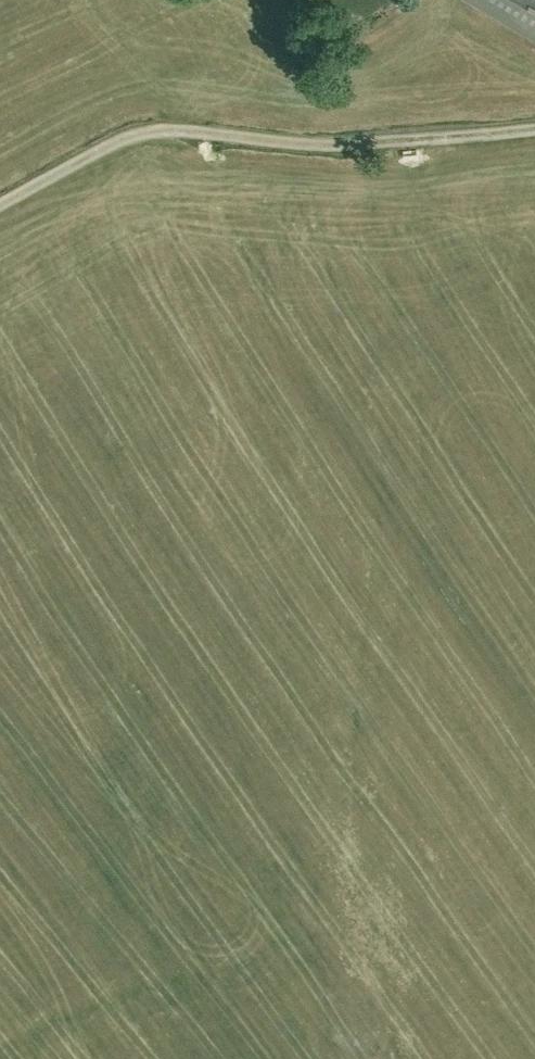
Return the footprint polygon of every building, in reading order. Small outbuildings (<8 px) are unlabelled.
[(534,43),(534,0),(462,0),(534,43)]
